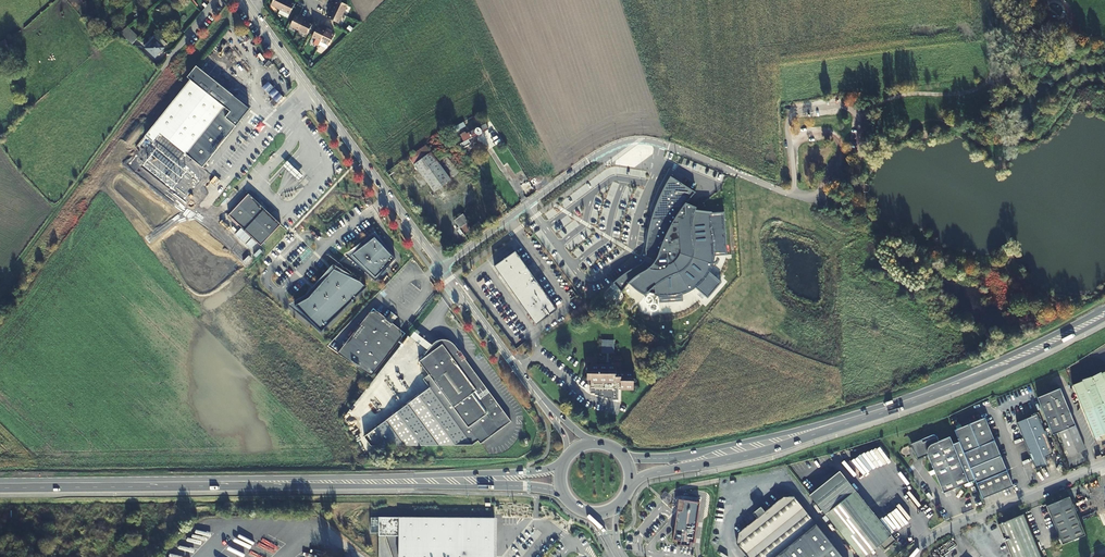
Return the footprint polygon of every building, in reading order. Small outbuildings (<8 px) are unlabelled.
[(285,0),(273,0),(271,4),(280,9),(285,0)] [(290,13),(294,3),(288,0),(285,0),(280,9),(283,10),(290,13)] [(342,15),(347,5),(338,0),(337,0),(335,4),(332,2),(329,8),(342,15)] [(342,15),(329,8),(326,13),(329,15),(327,19),(336,23),(338,24),(342,15)] [(305,18),(299,15),(298,17),(295,15),(289,26),(298,30),(305,18)] [(27,25),(34,31),(42,23),(36,16),(27,25)] [(305,18),(298,30),(306,34),(311,23),(307,21),(308,20),(305,18)] [(325,28),(320,26),(319,27),(316,26),(311,36),(319,40),(325,28)] [(128,27),(121,34),(132,44),(138,37),(128,27)] [(322,42),(328,45),(333,35),(330,33),(331,31),(325,28),(319,40),(322,42)] [(143,46),(154,56),(166,43),(154,33),(143,46)] [(191,78),(146,135),(180,162),(187,153),(204,166),(250,107),(197,65),(188,76),(191,78)] [(279,102),(285,96),(282,93),(278,89),(273,83),(270,80),(264,86),(267,89),(272,94),(276,99),(279,102)] [(463,122),(447,130),(450,134),(465,125),(463,122)] [(480,133),(488,129),(485,124),(477,128),(476,128),(475,128),(474,128),(474,129),(473,130),(465,134),(464,132),(460,135),(463,142),(476,136),(477,136),(478,135),(479,135),(480,134),(480,133)] [(464,184),(439,151),(430,139),(414,151),(447,196),(464,184)] [(307,182),(289,165),(284,170),(302,187),(307,182)] [(636,290),(646,296),(648,292),(650,293),(658,294),(659,295),(659,302),(683,301),(682,294),(695,287),(708,298),(722,282),(709,271),(714,256),(727,255),(724,212),(694,214),(697,207),(686,203),(696,192),(671,176),(663,190),(658,200),(659,214),(653,215),(650,222),(646,241),(645,245),(646,251),(648,257),(647,259),(644,263),(640,264),(632,269),(622,275),(612,282),(622,292),(625,288),(628,283),(636,290)] [(247,194),(227,215),(259,246),(279,224),(247,194)] [(453,220),(464,235),(471,230),(466,223),(467,222),(461,214),(453,220)] [(473,230),(490,218),(488,214),(471,227),(473,230)] [(395,258),(375,237),(355,256),(375,277),(379,273),(385,268),(395,258)] [(501,276),(522,261),(515,251),(494,266),(501,276)] [(522,261),(501,276),(508,285),(509,284),(528,270),(522,261)] [(321,332),(366,287),(361,281),(334,269),(309,297),(295,305),(321,332)] [(543,290),(528,270),(509,284),(524,304),(543,290)] [(543,290),(524,304),(538,323),(540,321),(557,310),(543,290)] [(371,377),(403,337),(400,330),(378,312),(370,313),(339,351),(371,377)] [(410,329),(405,334),(411,339),(426,351),(430,345),(410,329)] [(338,416),(350,444),(356,442),(345,419),(411,339),(405,334),(403,337),(371,377),(338,416)] [(601,353),(614,353),(615,340),(601,339),(601,353)] [(431,390),(365,439),(372,447),(474,449),(471,444),(477,440),(480,444),(511,421),(454,346),(452,344),(451,343),(448,342),(446,341),(444,341),(442,341),(440,341),(437,341),(435,342),(433,343),(431,344),(430,345),(426,351),(421,356),(417,361),(426,373),(421,377),(431,390)] [(591,364),(587,364),(587,380),(589,380),(589,394),(594,394),(594,396),(598,396),(598,398),(602,398),(602,399),(607,399),(607,398),(610,398),(610,400),(617,401),(617,387),(620,387),(620,389),(632,389),(632,371),(621,371),(621,368),(615,368),(615,366),(620,366),(621,356),(613,356),(613,362),(615,362),(615,364),(613,364),(597,364),(591,364)] [(1073,386),(1095,439),(1104,435),(1104,372),(1073,386)] [(1059,387),(1036,397),(1053,434),(1060,431),(1070,455),(1085,448),(1059,387)] [(1052,453),(1035,415),(1016,423),(1036,468),(1048,463),(1044,456),(1052,453)] [(976,482),(983,498),(1013,485),(985,417),(954,430),(959,441),(975,479),(976,482)] [(944,493),(975,479),(959,441),(953,444),(950,436),(939,441),(937,436),(923,442),(922,439),(911,443),(918,459),(928,455),(944,493)] [(861,556),(863,556),(880,544),(884,548),(889,544),(895,540),(838,471),(809,494),(861,556)] [(795,497),(783,495),(761,513),(739,531),(736,542),(749,556),(843,556),(795,497)] [(1063,544),(1086,534),(1070,496),(1046,505),(1063,544)] [(699,503),(679,500),(674,540),(681,541),(680,545),(689,546),(690,542),(694,542),(699,503)] [(1024,514),(998,524),(1012,556),(1041,556),(1024,514)] [(399,556),(494,556),(495,518),(461,518),(461,517),(457,517),(457,518),(411,518),(411,517),(408,517),(408,518),(371,517),(371,533),(379,533),(379,536),(400,536),(399,556)]
